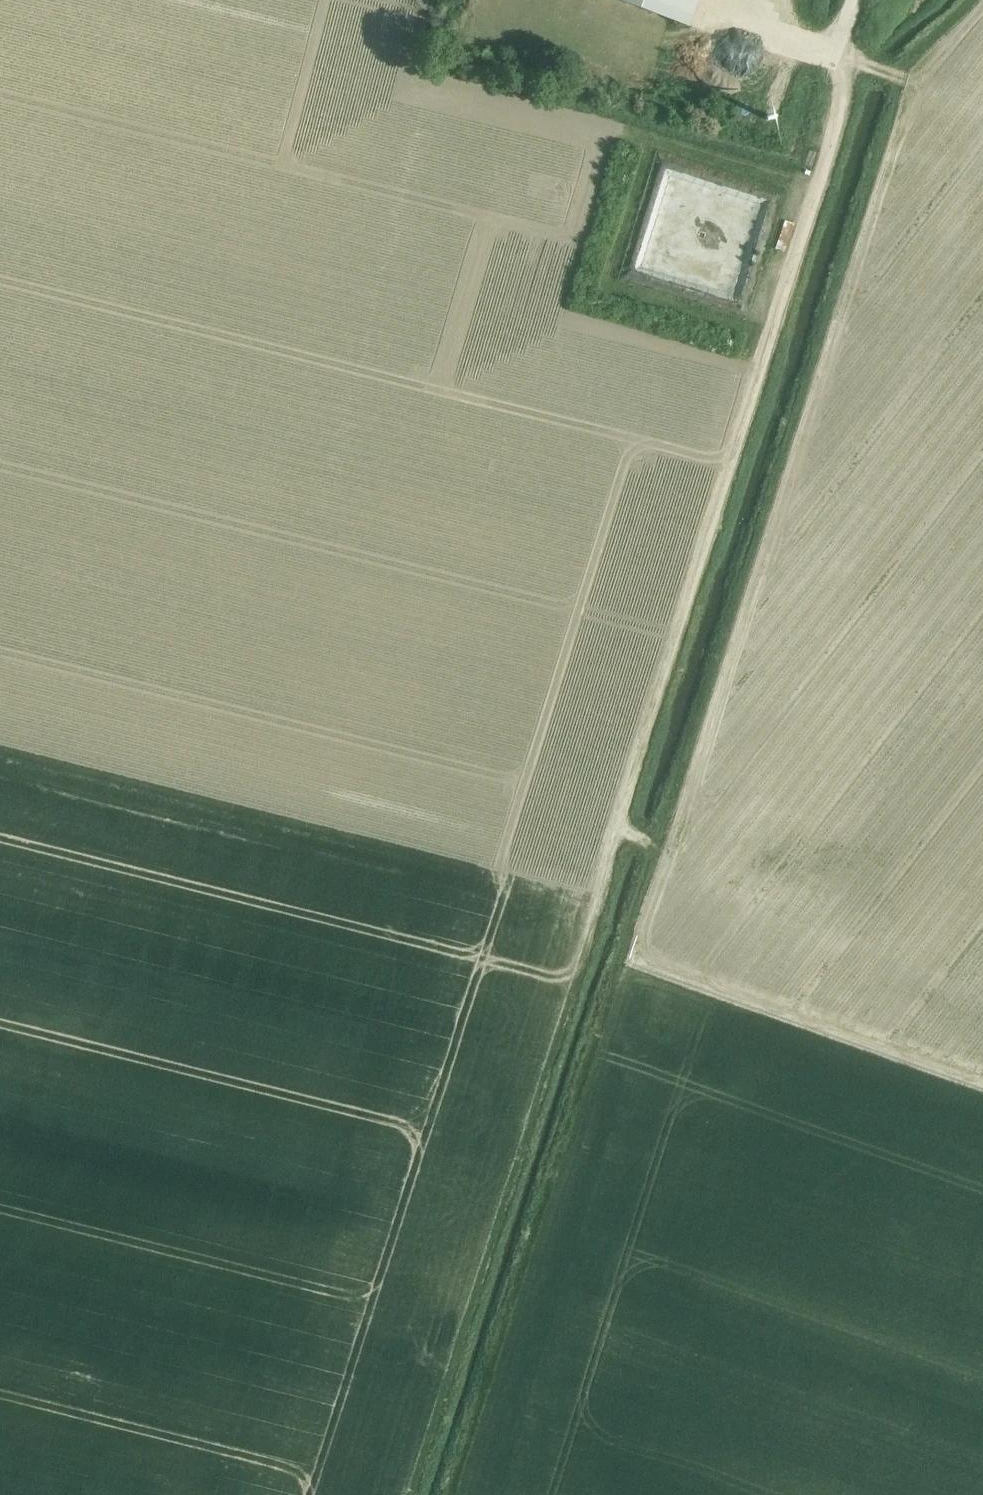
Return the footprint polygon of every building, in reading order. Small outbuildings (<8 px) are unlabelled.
[(688,26),(697,0),(619,0),(688,26)]
